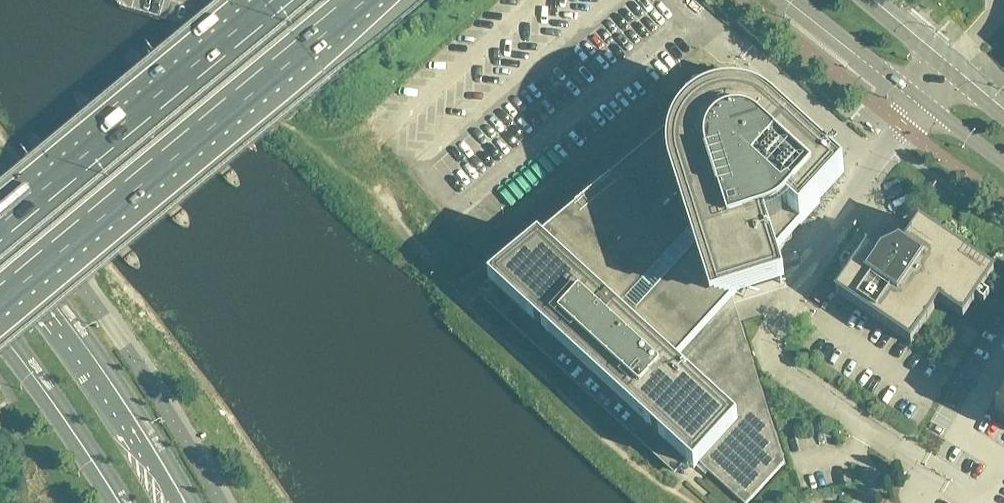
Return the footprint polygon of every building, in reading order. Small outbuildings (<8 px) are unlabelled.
[(785,285),(784,284),(783,279),(782,278),(776,257),(774,252),(785,241),(787,239),(791,235),(792,234),(800,224),(801,224),(820,203),(824,198),(826,197),(841,180),(842,179),(844,176),(800,136),(776,114),(758,97),(735,76),(729,80),(719,68),(484,263),(494,275),(489,280),(496,287),(487,296),(678,471),(687,461),(694,468),(699,463),(743,502),(747,502),(785,462),(734,303),(784,288),(785,287),(785,285)] [(964,318),(994,273),(919,222),(903,246),(900,244),(894,247),(894,246),(893,245),(892,244),(891,244),(890,244),(889,244),(887,245),(887,246),(886,247),(886,248),(886,249),(886,250),(882,252),(879,256),(867,248),(837,292),(912,343),(940,301),(964,318)] [(955,370),(971,345),(952,333),(936,357),(955,370)] [(1003,419),(1003,387),(990,411),(1003,419)]
